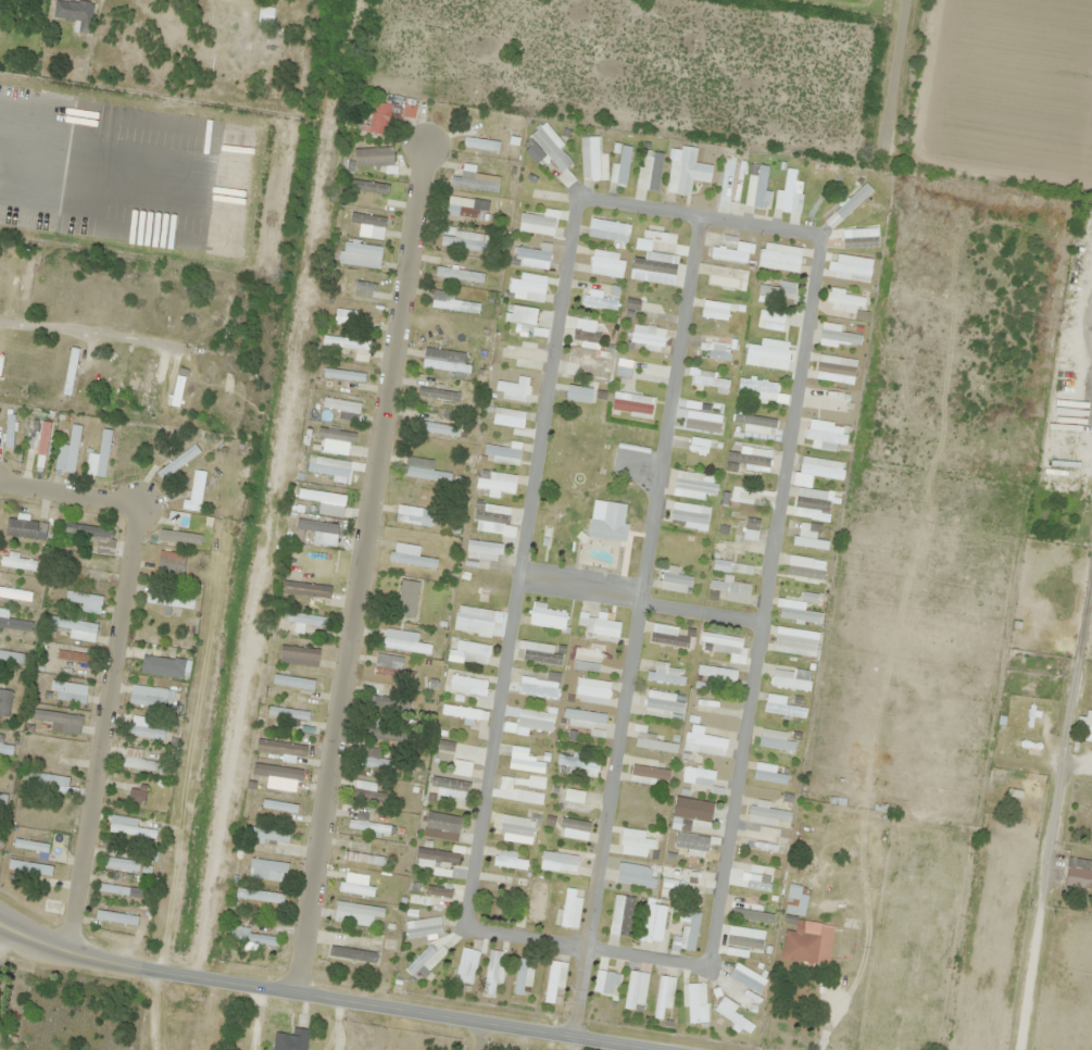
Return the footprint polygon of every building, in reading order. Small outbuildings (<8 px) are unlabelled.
[(92,34),(94,3),(60,0),(54,0),(53,19),(79,22),(78,33),(92,34)] [(370,133),(388,134),(390,104),(372,102),(370,133)] [(529,136),(562,172),(557,177),(566,187),(574,179),(565,169),(572,162),(557,146),(562,142),(544,123),(529,136)] [(599,137),(581,137),(581,180),(599,180),(599,137)] [(464,149),(498,150),(499,140),(464,139),(464,149)] [(347,155),(394,166),(397,156),(349,145),(347,155)] [(631,146),(621,145),(619,165),(612,164),(610,182),(626,184),(631,146)] [(667,192),(690,194),(691,180),(710,181),(712,165),(694,163),(696,149),(672,147),(667,192)] [(642,153),(638,189),(658,191),(662,155),(642,153)] [(719,201),(739,203),(746,156),(726,153),(719,201)] [(769,165),(749,164),(746,206),(766,207),(769,165)] [(793,211),(793,168),(782,168),(782,211),(793,211)] [(497,191),(499,180),(452,172),(450,183),(497,191)] [(388,195),(389,185),(351,178),(350,188),(388,195)] [(825,221),(833,229),(873,190),(865,182),(825,221)] [(445,215),(484,221),(487,201),(449,195),(445,215)] [(384,226),(385,216),(351,212),(350,222),(384,226)] [(555,215),(519,215),(519,234),(555,234),(555,215)] [(588,235),(625,244),(630,226),(592,217),(588,235)] [(882,239),(879,224),(838,232),(841,247),(882,239)] [(676,252),(676,233),(643,233),(643,252),(676,252)] [(489,241),(456,236),(455,237),(442,235),(440,246),(487,253),(489,241)] [(340,264),(379,269),(382,246),(343,241),(340,264)] [(798,272),(801,248),(762,243),(759,267),(798,272)] [(550,244),(542,244),(542,248),(513,248),(513,267),(550,267),(550,244)] [(746,263),(747,251),(712,247),(711,258),(746,263)] [(626,257),(593,251),(589,273),(621,279),(626,257)] [(834,277),(870,282),(873,259),(838,253),(834,277)] [(674,286),(677,264),(633,257),(630,279),(674,286)] [(435,277),(481,285),(483,274),(437,265),(435,277)] [(546,277),(522,274),(521,279),(509,278),(508,298),(544,301),(546,277)] [(740,280),(709,275),(708,284),(738,290),(740,280)] [(797,285),(781,282),(780,287),(760,283),(757,296),(793,303),(797,285)] [(478,301),(454,303),(453,289),(431,291),(433,312),(478,308),(478,301)] [(864,308),(866,297),(831,291),(828,308),(855,312),(856,306),(864,308)] [(581,305),(616,312),(618,300),(583,293),(581,305)] [(701,313),(725,323),(730,310),(706,300),(701,313)] [(507,304),(505,321),(535,326),(538,309),(507,304)] [(375,312),(327,307),(326,317),(374,322),(375,312)] [(785,322),(785,311),(759,311),(759,322),(785,322)] [(840,331),(841,325),(822,322),(819,341),(859,349),(862,335),(840,331)] [(630,343),(664,347),(666,328),(632,324),(630,343)] [(596,350),(600,336),(575,329),(571,342),(596,350)] [(699,357),(729,361),(730,351),(716,349),(718,336),(702,334),(699,357)] [(370,341),(323,335),(322,345),(369,352),(370,341)] [(744,365),(788,370),(790,349),(746,344),(744,365)] [(532,368),(536,356),(504,345),(500,357),(532,368)] [(471,365),(463,364),(465,353),(425,347),(421,367),(469,374),(471,365)] [(565,373),(610,377),(611,358),(567,355),(565,373)] [(816,379),(854,384),(856,366),(840,364),(841,357),(819,355),(816,379)] [(121,356),(112,356),(109,396),(117,397),(121,356)] [(146,404),(156,364),(148,362),(138,402),(146,404)] [(630,380),(634,369),(619,364),(615,375),(630,380)] [(182,368),(174,367),(167,408),(176,409),(182,368)] [(364,381),(365,373),(324,369),(323,377),(364,381)] [(693,383),(727,389),(729,378),(695,372),(693,383)] [(527,402),(529,378),(518,376),(517,383),(497,381),(495,398),(527,402)] [(777,393),(779,384),(740,377),(738,390),(753,393),(752,399),(785,405),(787,395),(777,393)] [(594,389),(569,383),(565,399),(590,405),(594,389)] [(459,393),(419,386),(417,395),(457,402),(459,393)] [(654,397),(614,391),(611,411),(651,417),(654,397)] [(848,419),(850,393),(819,391),(818,407),(834,407),(833,418),(848,419)] [(339,419),(359,421),(360,402),(323,399),(322,408),(340,410),(339,419)] [(522,430),(525,412),(495,407),(492,424),(522,430)] [(684,428),(720,432),(722,414),(686,410),(684,428)] [(777,418),(734,414),(733,422),(743,423),(742,431),(775,434),(777,418)] [(14,447),(14,415),(5,415),(5,447),(14,447)] [(428,422),(414,419),(412,431),(458,437),(460,427),(436,424),(437,416),(429,415),(428,422)] [(846,445),(849,429),(808,421),(805,438),(813,440),(811,447),(836,452),(837,443),(846,445)] [(74,473),(81,426),(72,424),(69,445),(58,444),(55,470),(74,473)] [(356,433),(319,428),(317,437),(355,443),(356,433)] [(105,477),(111,430),(102,429),(99,455),(88,453),(85,474),(105,477)] [(483,462),(519,464),(520,443),(510,442),(510,447),(484,445),(483,462)] [(157,474),(163,481),(199,451),(192,443),(157,474)] [(727,451),(726,466),(768,469),(770,450),(740,448),(740,452),(727,451)] [(450,483),(451,473),(432,471),(433,460),(406,457),(403,477),(450,483)] [(844,460),(801,458),(801,476),(843,478),(844,460)] [(203,470),(194,469),(190,510),(199,511),(203,470)] [(713,476),(677,470),(674,494),(715,500),(718,483),(712,483),(713,476)] [(474,491),(512,498),(516,476),(490,471),(488,479),(477,477),(474,491)] [(795,506),(827,512),(830,501),(797,495),(795,506)] [(508,525),(511,507),(474,502),(472,520),(508,525)] [(670,525),(706,530),(709,507),(673,502),(670,525)] [(433,528),(436,510),(398,504),(395,522),(433,528)] [(759,520),(746,518),(742,542),(755,544),(759,520)] [(628,540),(628,522),(589,521),(589,539),(628,540)] [(115,530),(65,522),(64,533),(95,537),(92,552),(111,555),(115,530)] [(828,549),(829,540),(808,538),(810,524),(800,523),(799,536),(794,536),(793,546),(828,549)] [(503,545),(469,539),(466,555),(500,561),(503,545)] [(2,552),(0,564),(0,565),(35,571),(36,561),(18,557),(18,555),(2,552)] [(187,567),(188,557),(153,554),(152,564),(187,567)] [(789,565),(787,580),(821,585),(825,561),(783,554),(782,564),(789,565)] [(106,559),(61,557),(60,566),(85,567),(84,579),(105,580),(106,559)] [(677,574),(678,568),(664,565),(660,588),(688,594),(692,577),(677,574)] [(709,589),(726,593),(725,599),(746,605),(751,585),(724,578),(723,583),(711,580),(709,589)] [(281,592),(330,599),(332,587),(283,580),(281,592)] [(397,615),(416,617),(418,581),(400,580),(397,615)] [(31,592),(0,587),(0,596),(30,601),(31,592)] [(146,605),(194,607),(194,596),(147,593),(146,605)] [(777,619),(821,624),(823,612),(803,610),(804,603),(779,600),(777,619)] [(545,608),(545,604),(533,602),(529,624),(555,628),(554,632),(565,633),(569,612),(545,608)] [(453,630),(493,636),(497,611),(457,605),(453,630)] [(584,633),(617,638),(620,622),(605,620),(606,611),(598,610),(597,618),(579,615),(578,625),(585,626),(584,633)] [(30,633),(32,623),(0,617),(0,626),(30,633)] [(97,631),(97,622),(50,618),(49,628),(97,631)] [(677,627),(652,624),(649,643),(689,648),(690,638),(676,636),(677,627)] [(816,658),(819,634),(776,628),(773,652),(816,658)] [(742,652),(742,635),(700,635),(700,652),(742,652)] [(382,648),(430,653),(431,643),(384,637),(382,648)] [(491,648),(456,637),(450,657),(486,667),(491,648)] [(564,647),(521,639),(518,658),(561,666),(564,647)] [(319,649),(281,645),(279,663),(318,666),(319,649)] [(603,651),(576,647),(572,668),(599,673),(603,651)] [(27,664),(28,653),(0,650),(0,661),(27,664)] [(91,662),(92,653),(58,651),(57,660),(91,662)] [(414,681),(415,675),(401,672),(403,658),(377,653),(373,673),(414,681)] [(650,680),(683,687),(686,671),(653,664),(650,680)] [(696,677),(735,683),(737,671),(698,665),(696,677)] [(812,672),(773,668),(771,687),(810,691),(812,672)] [(521,676),(519,693),(557,698),(561,673),(547,672),(546,680),(521,676)] [(313,690),(315,680),(274,674),(272,684),(313,690)] [(485,697),(488,680),(452,674),(449,691),(485,697)] [(574,694),(606,705),(612,685),(580,675),(574,694)] [(85,702),(88,686),(52,680),(49,696),(85,702)] [(169,707),(170,688),(130,686),(130,706),(169,707)] [(643,708),(675,724),(686,703),(654,687),(643,708)] [(8,716),(12,691),(0,689),(0,715),(8,716)] [(785,706),(786,696),(766,694),(765,714),(805,717),(806,707),(785,706)] [(441,716),(487,720),(488,710),(442,706),(441,716)] [(309,710),(268,707),(267,718),(308,721),(309,710)] [(590,729),(589,734),(602,737),(604,727),(606,715),(566,708),(564,725),(590,729)] [(33,720),(51,723),(50,730),(79,735),(82,716),(35,709),(33,720)] [(1091,742),(1091,711),(1086,710),(1081,740),(1091,742)] [(554,711),(518,711),(518,735),(528,735),(528,730),(554,730),(554,711)] [(165,739),(166,730),(130,725),(129,735),(165,739)] [(702,734),(703,727),(689,725),(684,749),(724,757),(727,739),(702,734)] [(363,737),(408,743),(409,733),(377,729),(365,727),(363,737)] [(759,746),(794,751),(795,742),(784,740),(785,732),(761,728),(759,746)] [(655,741),(656,734),(637,732),(635,747),(675,752),(677,744),(655,741)] [(2,744),(3,734),(0,734),(0,754),(12,756),(14,745),(2,744)] [(256,750),(305,758),(306,746),(258,739),(256,750)] [(454,751),(454,741),(438,741),(438,751),(454,751)] [(380,758),(382,752),(362,746),(358,762),(390,772),(393,762),(380,758)] [(141,749),(124,749),(124,770),(164,770),(164,761),(141,761),(141,749)] [(508,762),(539,777),(546,766),(515,750),(508,762)] [(598,775),(598,758),(557,758),(557,775),(598,775)] [(472,763),(453,759),(451,773),(469,777),(472,763)] [(253,773),(301,781),(303,771),(254,763),(253,773)] [(630,781),(667,785),(669,769),(631,765),(630,781)] [(681,782),(711,788),(714,772),(684,766),(681,782)] [(67,773),(22,773),(22,790),(67,790),(67,773)] [(499,790),(508,791),(507,801),(542,808),(544,797),(510,791),(512,779),(501,777),(499,790)] [(384,805),(386,794),(354,787),(352,798),(384,805)] [(150,802),(151,794),(122,789),(121,798),(150,802)] [(254,812),(292,816),(294,799),(256,794),(254,812)] [(714,803),(676,797),(673,817),(711,824),(714,803)] [(790,809),(749,807),(748,822),(789,824),(790,809)] [(389,835),(390,826),(367,822),(369,814),(357,812),(356,820),(350,819),(348,828),(389,835)] [(442,838),(458,840),(461,817),(428,812),(425,828),(443,831),(442,838)] [(530,845),(536,820),(504,813),(498,838),(530,845)] [(137,819),(111,814),(108,831),(155,839),(157,830),(136,827),(137,819)] [(591,823),(561,817),(559,825),(589,831),(591,823)] [(710,838),(677,831),(674,848),(707,854),(710,838)] [(786,836),(744,831),(742,849),(784,854),(786,836)] [(654,841),(622,834),(620,846),(652,852),(654,841)] [(47,853),(48,844),(15,838),(13,847),(47,853)] [(416,860),(457,867),(459,855),(418,847),(416,860)] [(515,858),(516,851),(496,849),(494,866),(526,870),(527,860),(515,858)] [(539,867),(575,874),(578,857),(543,850),(539,867)] [(138,872),(140,862),(105,855),(103,866),(138,872)] [(287,864),(251,858),(248,877),(284,883),(287,864)] [(1068,858),(1064,885),(1091,889),(1091,861),(1068,858)] [(367,875),(342,873),(340,893),(374,896),(375,886),(366,886),(367,875)] [(656,889),(658,879),(623,873),(621,883),(656,889)] [(132,887),(100,883),(99,891),(130,896),(132,887)] [(548,885),(531,883),(527,919),(544,921),(548,885)] [(785,914),(806,915),(807,886),(787,884),(785,914)] [(426,893),(451,898),(452,890),(428,885),(426,893)] [(235,896),(282,905),(284,895),(237,887),(235,896)] [(565,891),(561,927),(578,929),(582,893),(565,891)] [(610,934),(631,936),(633,897),(612,895),(610,934)] [(745,903),(737,901),(735,914),(763,919),(764,912),(745,908),(745,903)] [(665,941),(665,904),(642,904),(642,941),(665,941)] [(138,917),(97,910),(95,920),(137,927),(138,917)] [(683,938),(673,936),(671,947),(693,952),(701,914),(689,911),(683,938)] [(406,937),(442,936),(441,918),(405,920),(406,937)] [(828,964),(833,924),(786,919),(782,959),(828,964)] [(278,948),(279,938),(229,933),(228,942),(278,948)] [(414,967),(423,976),(444,955),(435,946),(414,967)] [(480,952),(463,947),(454,980),(470,985),(480,952)] [(376,948),(329,948),(329,959),(376,959),(376,948)] [(507,953),(489,950),(484,981),(502,984),(507,953)] [(533,959),(517,959),(516,995),(532,995),(533,959)] [(555,988),(565,988),(565,962),(547,962),(547,1003),(555,1003),(555,988)] [(766,983),(737,963),(728,976),(757,995),(766,983)] [(620,974),(604,971),(601,994),(616,996),(620,974)] [(648,973),(629,971),(625,1009),(644,1011),(648,973)] [(675,978),(660,976),(654,1018),(663,1019),(664,1008),(671,1009),(675,978)] [(688,984),(688,1023),(706,1023),(706,984),(688,984)] [(712,1011),(748,1035),(755,1026),(733,1012),(737,1006),(723,996),(712,1011)] [(308,1030),(294,1028),(293,1035),(275,1033),(272,1049),(306,1049),(308,1030)]
